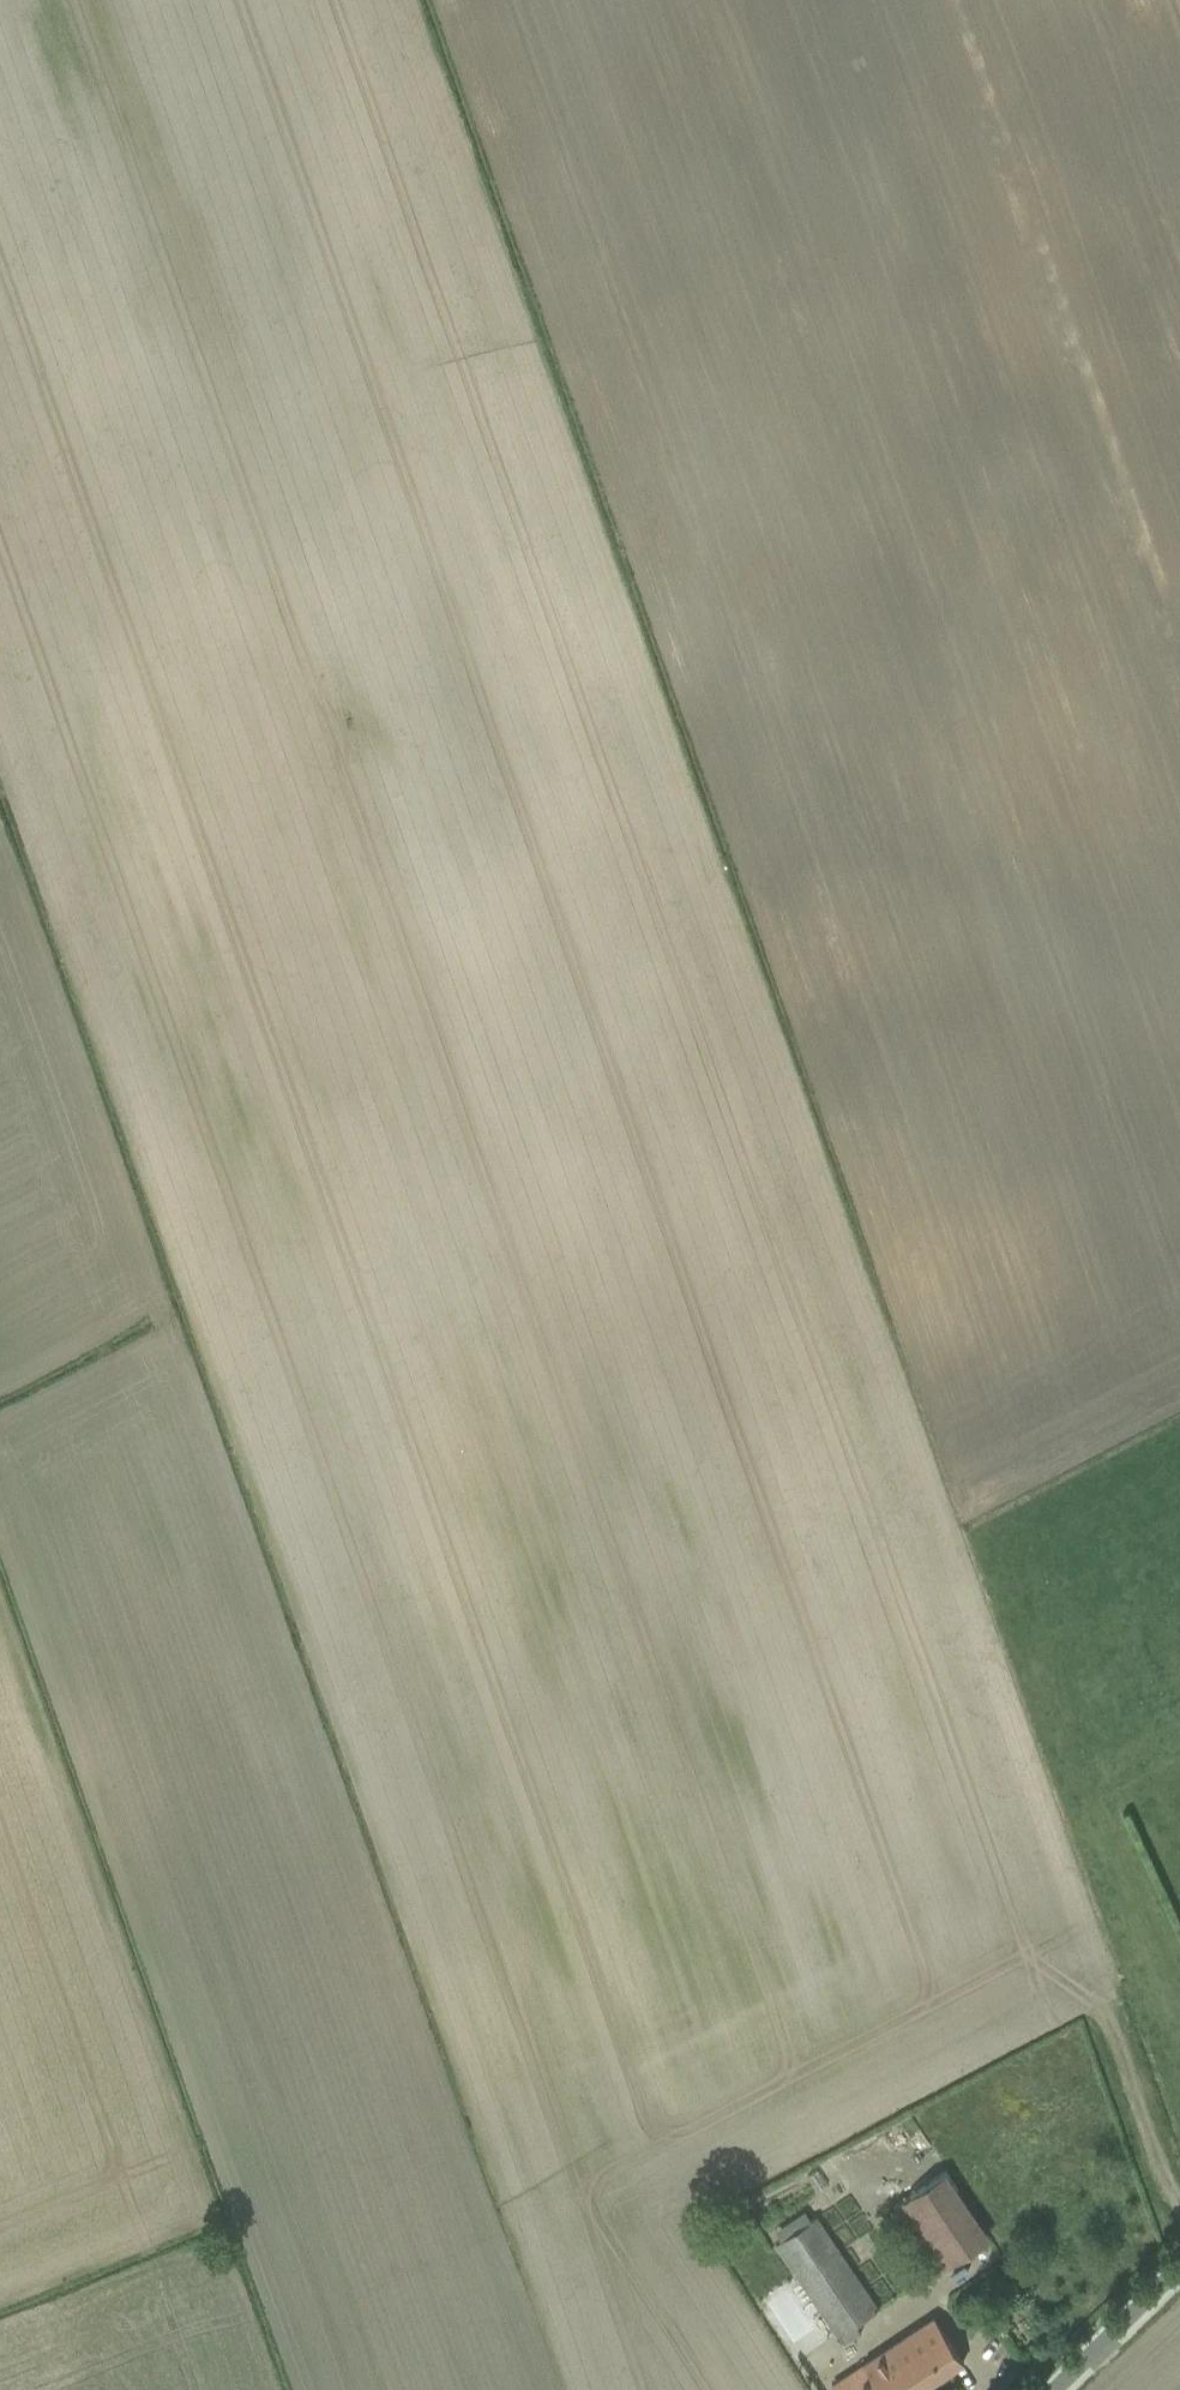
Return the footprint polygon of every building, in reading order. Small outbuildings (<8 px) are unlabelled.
[(891,2207),(935,2273),(990,2237),(946,2171),(891,2207)] [(776,2244),(838,2336),(879,2309),(817,2217),(776,2244)] [(835,2389),(920,2389),(963,2361),(934,2317),(859,2368),(832,2385),(835,2389)]
